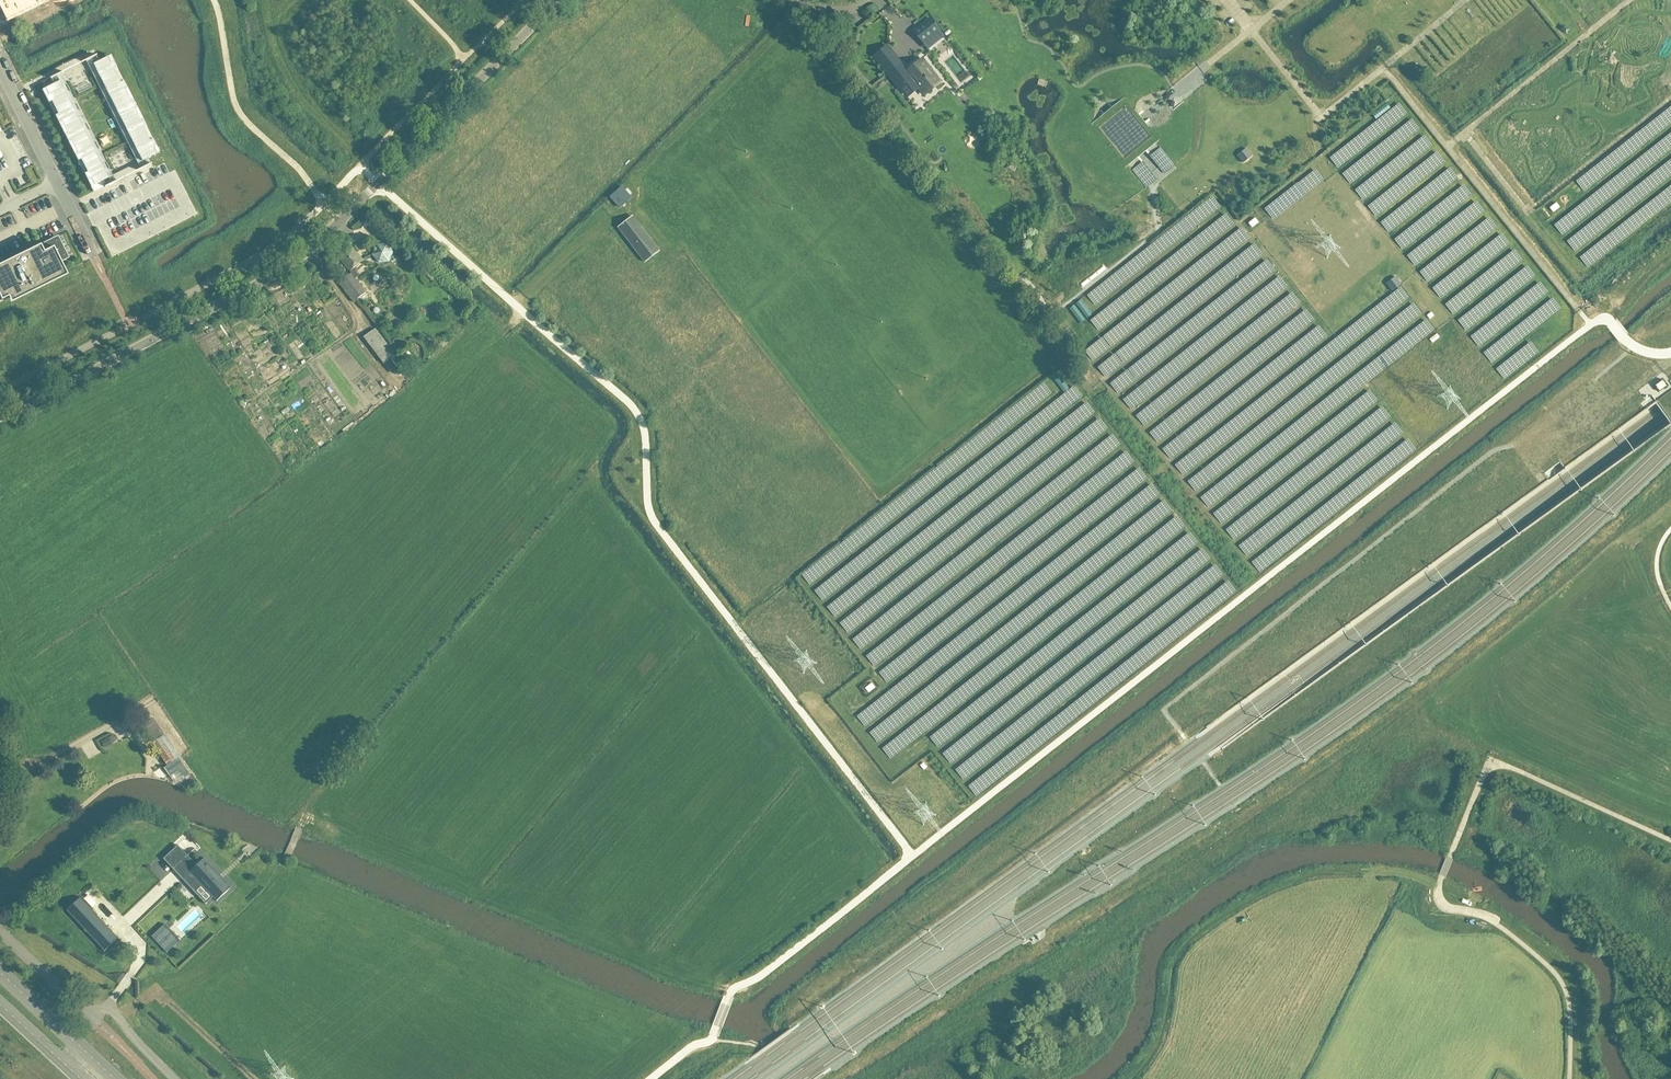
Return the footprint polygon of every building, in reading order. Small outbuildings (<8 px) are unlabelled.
[(0,24),(7,21),(50,0),(0,0),(0,24)] [(944,36),(929,18),(914,30),(928,48),(944,36)] [(100,60),(93,64),(142,160),(149,157),(156,153),(153,146),(156,145),(153,139),(150,140),(143,127),(146,126),(143,119),(140,121),(134,108),(136,106),(133,100),(130,101),(124,88),(127,87),(123,80),(120,82),(114,69),(117,68),(114,61),(111,63),(107,56),(100,60)] [(903,82),(910,76),(925,95),(941,82),(922,58),(907,70),(901,62),(892,69),(903,82)] [(59,79),(45,88),(48,94),(45,96),(48,102),(51,101),(58,113),(55,115),(58,121),(61,120),(68,133),(65,134),(68,141),(71,139),(77,152),(74,154),(78,160),(81,159),(87,172),(84,173),(87,179),(90,178),(93,183),(90,185),(93,190),(105,184),(102,179),(108,176),(59,79)] [(1133,107),(1126,98),(1123,100),(1092,125),(1126,168),(1160,140),(1133,107)] [(631,197),(627,192),(622,186),(611,196),(620,207),(631,197)] [(633,215),(631,216),(617,227),(645,262),(660,250),(633,215)] [(59,262),(66,259),(55,236),(30,249),(0,264),(0,297),(1,300),(62,269),(59,262)] [(391,259),(394,251),(388,243),(378,246),(374,254),(380,262),(391,259)] [(363,260),(350,245),(337,256),(350,271),(352,273),(341,281),(356,300),(367,291),(356,278),(359,275),(353,268),(363,260)] [(77,256),(91,254),(89,246),(76,249),(77,256)] [(375,328),(364,336),(384,363),(391,358),(399,369),(404,365),(396,355),(375,328)] [(109,736),(101,741),(105,747),(113,743),(112,743),(109,737),(109,736)] [(168,766),(166,768),(171,775),(177,783),(185,777),(191,773),(179,757),(167,765),(168,766)] [(178,844),(163,858),(173,869),(182,860),(191,870),(182,878),(206,903),(213,896),(217,900),(232,886),(204,857),(197,864),(178,844)] [(66,909),(104,950),(118,936),(80,896),(66,909)] [(163,924),(157,929),(164,936),(157,942),(166,953),(179,940),(163,924)] [(164,936),(157,929),(150,935),(157,942),(164,936)]
